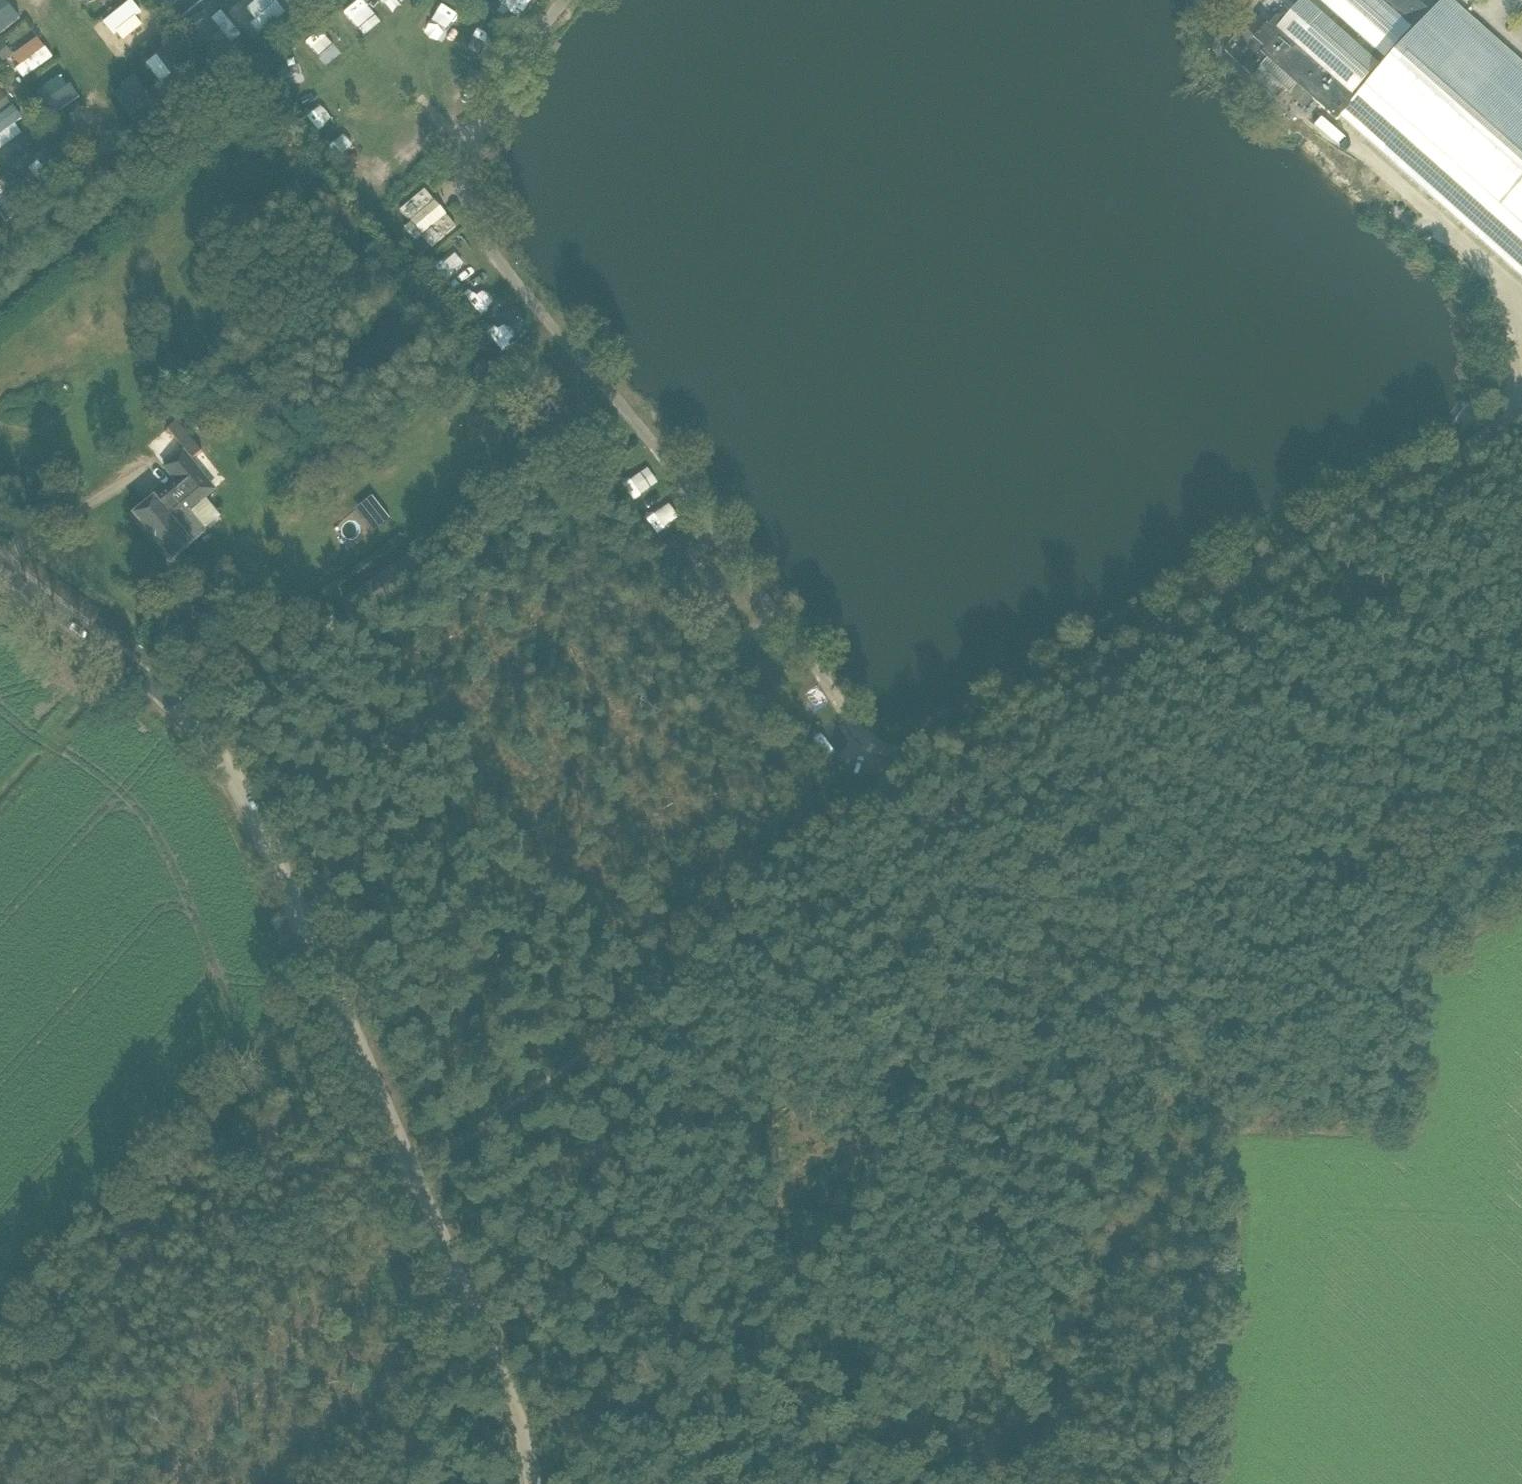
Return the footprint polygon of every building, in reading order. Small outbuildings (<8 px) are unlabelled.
[(19,14),(6,0),(0,0),(0,32),(19,14)] [(1225,51),(1226,53),(1252,76),(1260,68),(1289,94),(1297,85),(1337,121),(1340,117),(1521,279),(1521,63),(1452,0),(1442,0),(1430,14),(1415,0),(1385,0),(1385,1),(1384,0),(1302,0),(1277,28),(1271,23),(1272,22),(1262,14),(1245,34),(1241,31),(1225,48),(1225,51)] [(400,211),(411,224),(404,229),(415,242),(422,236),(432,248),(457,227),(446,216),(447,216),(435,202),(434,202),(425,190),(400,211)] [(201,451),(176,421),(167,429),(192,459),(201,451)] [(154,499),(134,516),(171,560),(206,531),(189,510),(213,490),(182,453),(165,467),(176,481),(154,499)]
